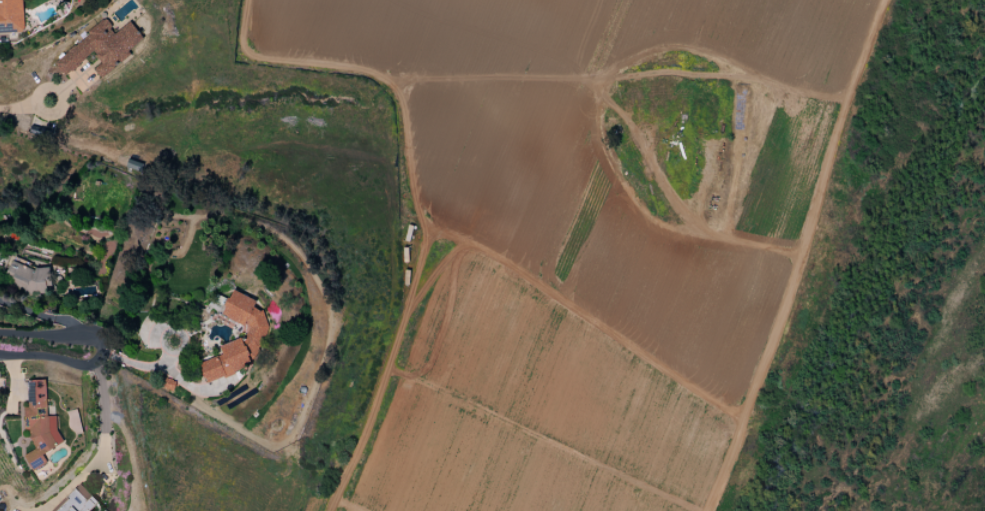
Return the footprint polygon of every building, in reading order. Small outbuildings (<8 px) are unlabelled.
[(22,33),(21,0),(0,0),(0,33),(22,33)] [(53,63),(65,77),(93,53),(102,63),(94,70),(101,78),(145,40),(129,21),(116,33),(105,19),(53,63)] [(42,297),(50,273),(11,260),(3,283),(42,297)] [(206,383),(244,371),(246,361),(261,356),(269,328),(263,311),(254,308),(257,299),(230,292),(223,318),(246,325),(248,329),(246,337),(219,346),(222,355),(199,363),(206,383)] [(47,417),(45,380),(28,381),(29,401),(24,404),(25,426),(30,435),(30,438),(36,449),(24,455),(33,471),(48,463),(43,454),(64,443),(56,429),(56,416),(47,417)] [(79,483),(54,510),(55,510),(90,510),(98,502),(79,483)]
